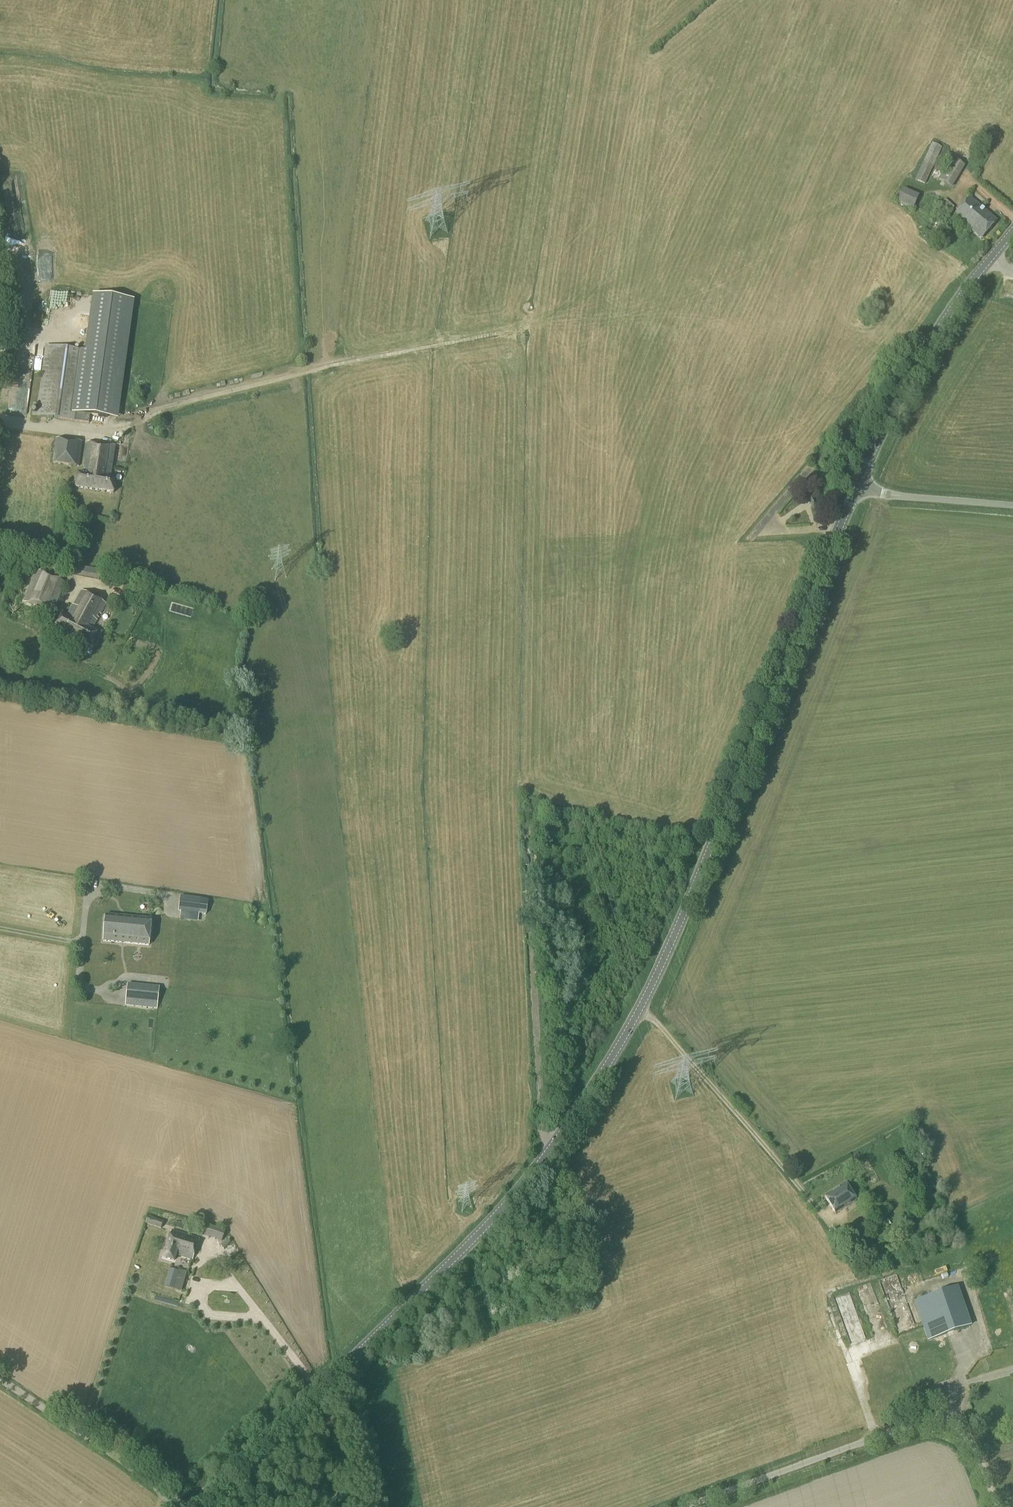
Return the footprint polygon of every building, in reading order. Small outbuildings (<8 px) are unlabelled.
[(925,185),(942,148),(932,143),(915,180),(925,185)] [(952,188),(964,166),(951,158),(938,180),(952,188)] [(981,240),(997,222),(969,198),(954,217),(981,240)] [(946,217),(954,207),(945,200),(937,209),(946,217)] [(935,238),(942,226),(935,222),(928,234),(935,238)] [(16,263),(31,259),(29,253),(14,257),(16,263)] [(89,352),(79,421),(88,423),(89,415),(115,418),(131,300),(94,295),(87,352),(89,352)] [(89,352),(87,352),(45,346),(36,416),(79,421),(89,352)] [(22,354),(20,365),(27,366),(28,355),(22,354)] [(79,466),(82,442),(56,440),(53,464),(79,466)] [(110,483),(115,447),(88,443),(83,475),(78,474),(76,488),(114,494),(115,484),(110,483)] [(99,580),(100,572),(72,566),(71,575),(99,580)] [(51,614),(64,583),(36,571),(23,603),(51,614)] [(92,630),(107,604),(82,590),(66,618),(61,616),(55,627),(90,646),(97,633),(92,630)] [(199,914),(201,899),(180,896),(178,911),(199,914)] [(115,930),(150,933),(151,920),(106,915),(104,930),(115,931),(115,930)] [(149,946),(150,933),(115,930),(115,931),(104,930),(103,942),(149,946)] [(157,1009),(159,987),(127,984),(125,1006),(157,1009)] [(835,1214),(856,1201),(845,1184),(824,1197),(835,1214)] [(161,1229),(164,1222),(148,1216),(145,1224),(161,1229)] [(837,1228),(831,1233),(839,1244),(845,1240),(837,1228)] [(193,1260),(195,1254),(199,1239),(171,1231),(164,1258),(174,1261),(176,1255),(193,1260)] [(178,1272),(169,1269),(164,1286),(182,1291),(187,1272),(178,1270),(178,1272)] [(193,1284),(192,1295),(202,1296),(203,1285),(193,1284)] [(875,1399),(956,1370),(949,1350),(966,1344),(961,1329),(971,1326),(958,1287),(914,1302),(926,1336),(861,1359),(875,1399)] [(902,1289),(897,1292),(901,1301),(907,1299),(902,1289)] [(852,1305),(841,1308),(844,1317),(855,1313),(852,1305)] [(350,1356),(355,1363),(367,1355),(363,1348),(350,1356)]
